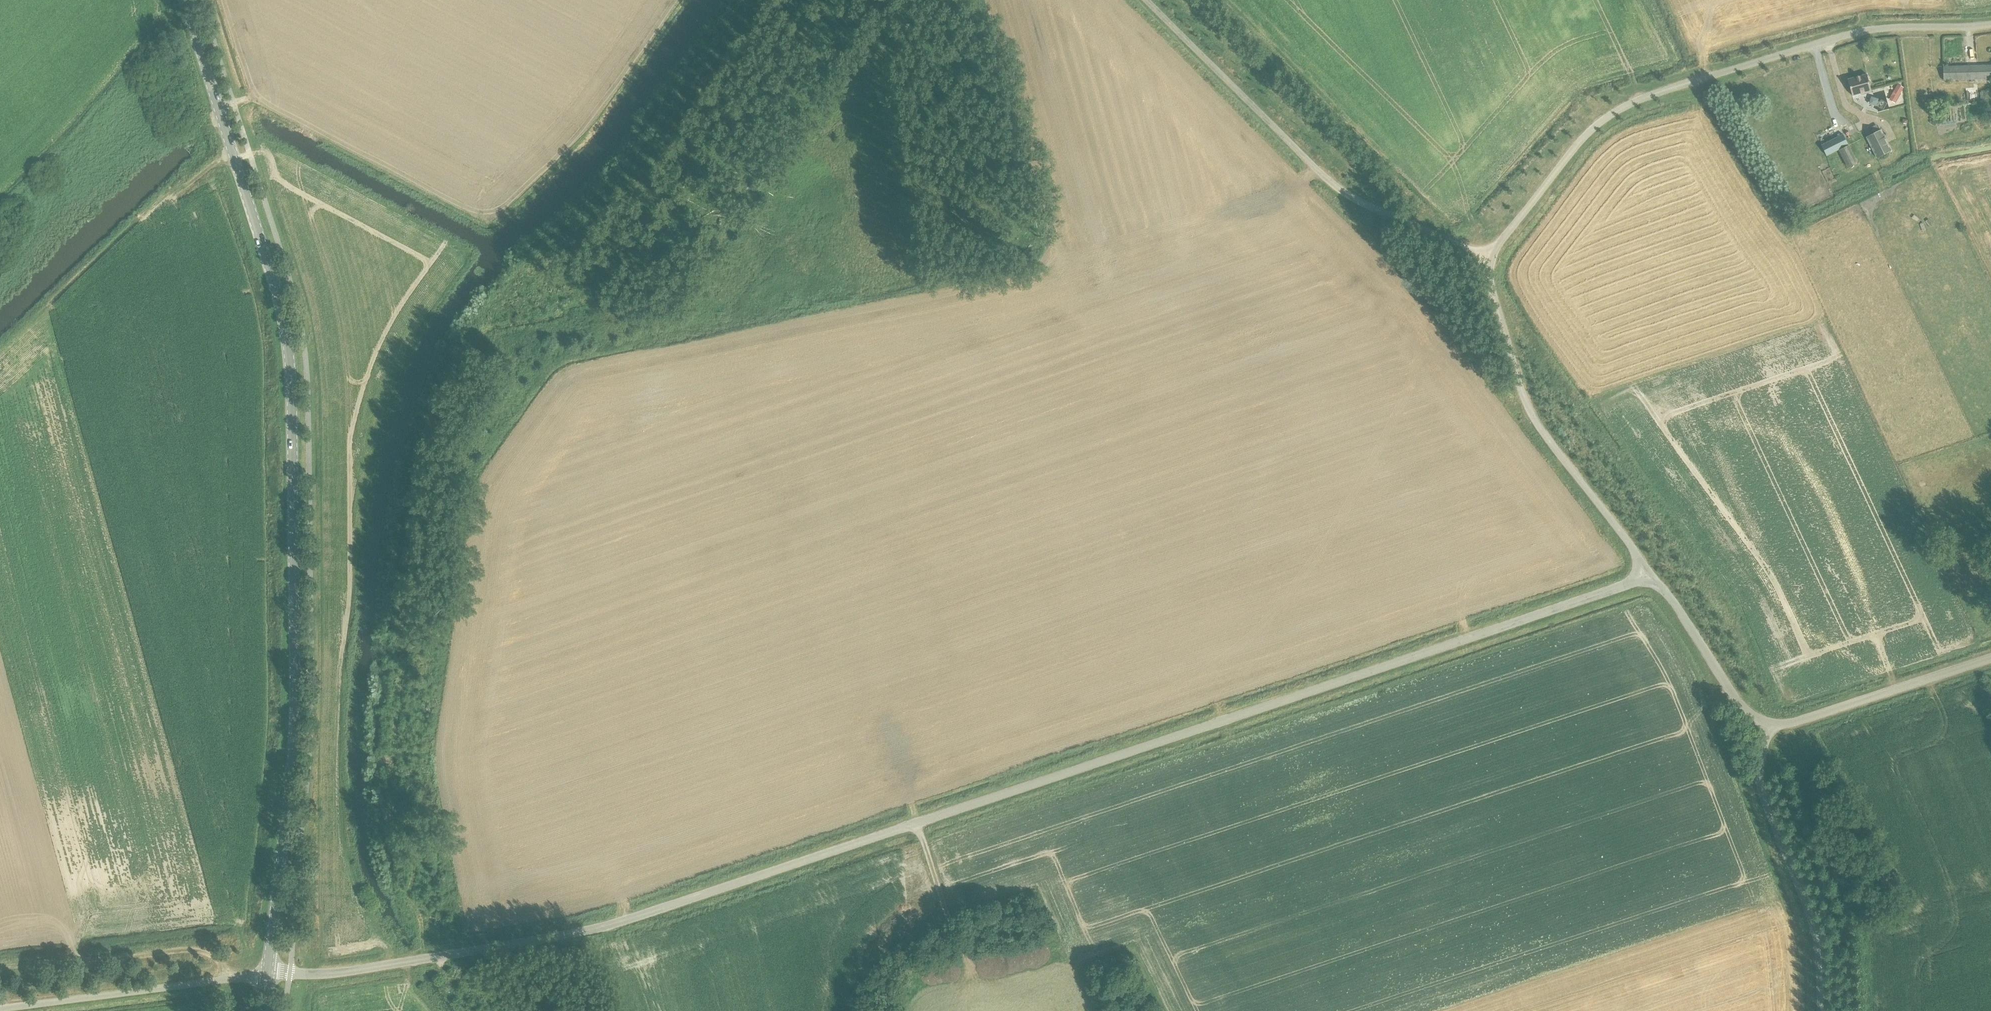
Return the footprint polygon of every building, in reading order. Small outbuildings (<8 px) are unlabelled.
[(1943,66),(1944,80),(1990,79),(1990,65),(1943,66)] [(1861,92),(1871,89),(1867,74),(1848,79),(1852,95),(1861,93),(1861,92)] [(1887,84),(1876,85),(1879,108),(1890,106),(1887,84)] [(1900,92),(1903,87),(1897,84),(1894,89),(1900,92)] [(1981,107),(1990,107),(1990,93),(1981,93),(1981,107)] [(1934,98),(1935,109),(1947,107),(1946,97),(1934,98)] [(1853,141),(1847,129),(1823,141),(1829,153),(1853,141)] [(1867,136),(1877,158),(1892,151),(1881,129),(1867,136)] [(1839,150),(1848,166),(1857,162),(1849,145),(1839,150)]
